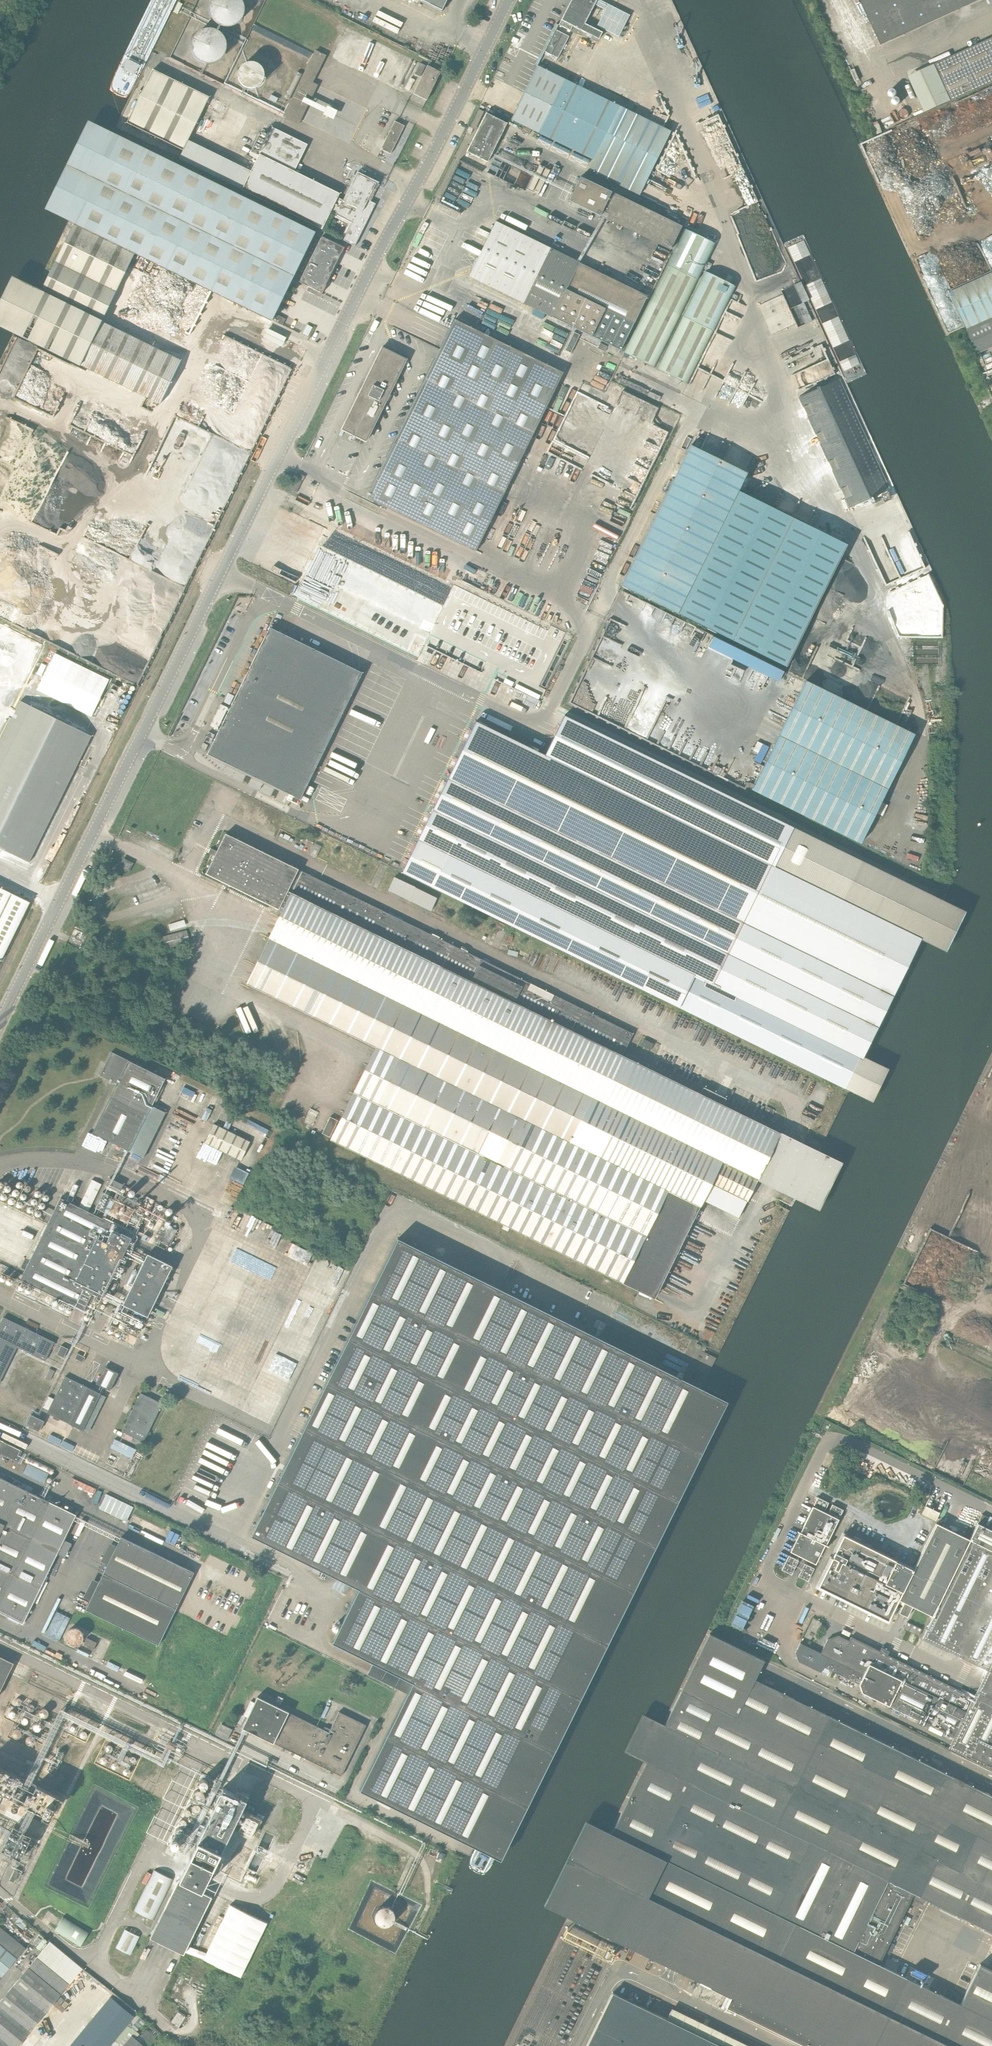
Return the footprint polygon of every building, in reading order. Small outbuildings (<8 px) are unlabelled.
[(243,11),(243,10),(243,9),(243,8),(242,8),(242,7),(242,6),(242,5),(241,4),(241,3),(240,2),(240,1),(239,1),(239,0),(212,0),(211,0),(211,1),(211,2),(210,2),(210,3),(210,4),(209,4),(209,5),(209,6),(208,6),(208,7),(208,8),(208,9),(208,10),(208,11),(208,12),(208,13),(208,14),(208,15),(208,16),(209,16),(209,17),(209,18),(210,19),(210,20),(211,21),(211,22),(212,22),(212,23),(213,23),(213,24),(214,24),(214,25),(215,25),(216,26),(217,26),(217,27),(218,27),(219,27),(219,28),(220,28),(221,28),(222,28),(223,28),(224,29),(225,29),(226,29),(227,29),(228,28),(229,28),(230,28),(231,28),(232,27),(233,27),(234,26),(235,26),(235,25),(236,25),(237,24),(238,23),(239,22),(239,21),(240,21),(240,20),(241,19),(241,18),(242,17),(242,16),(242,15),(242,14),(243,14),(243,13),(243,12),(243,11)] [(442,11),(447,0),(419,0),(442,11)] [(594,4),(605,10),(597,24),(619,35),(629,16),(599,0),(571,0),(561,20),(580,30),(598,39),(602,32),(584,22),(594,4)] [(981,0),(860,0),(881,46),(981,0)] [(556,29),(545,50),(557,57),(568,35),(556,29)] [(201,32),(200,32),(199,33),(198,33),(197,34),(196,35),(195,35),(195,36),(194,36),(194,37),(193,37),(193,38),(192,39),(192,40),(191,41),(191,42),(190,43),(190,44),(190,45),(190,46),(190,47),(190,48),(190,49),(190,50),(190,51),(190,52),(190,53),(190,54),(191,55),(191,56),(192,57),(193,58),(193,59),(194,60),(195,61),(196,61),(196,62),(197,62),(197,63),(198,63),(199,64),(200,64),(201,65),(202,65),(203,65),(204,65),(204,66),(205,66),(206,66),(207,66),(208,66),(209,66),(210,66),(210,65),(211,65),(212,65),(213,65),(214,64),(215,64),(216,63),(217,63),(217,62),(218,62),(219,61),(220,60),(221,59),(222,58),(222,57),(223,56),(223,55),(224,54),(224,53),(224,52),(224,51),(224,50),(225,49),(225,48),(225,47),(224,46),(224,45),(224,44),(224,43),(223,42),(223,41),(222,40),(222,39),(221,38),(221,37),(220,37),(220,36),(219,36),(219,35),(218,35),(217,34),(216,33),(215,33),(214,32),(213,32),(212,32),(212,31),(211,31),(210,31),(209,31),(208,31),(207,31),(206,31),(205,31),(204,31),(203,31),(202,31),(202,32),(201,32)] [(951,102),(991,83),(991,38),(934,65),(908,76),(925,113),(951,102)] [(283,116),(294,122),(326,56),(315,51),(283,116)] [(440,70),(444,62),(438,59),(436,61),(436,63),(435,63),(434,67),(440,70)] [(264,76),(264,75),(264,74),(263,73),(263,72),(263,71),(262,70),(262,69),(262,68),(261,68),(261,67),(260,67),(260,66),(259,66),(258,65),(257,64),(256,64),(255,63),(254,63),(253,63),(252,63),(251,63),(250,63),(249,63),(248,63),(247,63),(246,63),(246,64),(245,64),(244,64),(244,65),(243,65),(242,66),(241,67),(241,68),(240,68),(240,69),(239,69),(239,70),(239,71),(238,71),(238,72),(238,73),(238,74),(238,75),(238,76),(238,77),(238,78),(238,79),(238,80),(239,80),(239,81),(239,82),(240,83),(241,84),(241,85),(242,85),(242,86),(243,86),(244,87),(245,87),(246,88),(247,88),(248,88),(249,88),(249,89),(250,89),(251,89),(252,89),(253,88),(254,88),(255,88),(256,88),(256,87),(257,87),(258,86),(259,86),(259,85),(260,85),(260,84),(261,84),(261,83),(262,83),(262,82),(262,81),(263,81),(263,80),(263,79),(263,78),(264,78),(264,77),(264,76)] [(413,94),(426,100),(440,72),(427,66),(420,81),(415,91),(413,94)] [(683,214),(695,188),(669,132),(670,132),(537,66),(511,120),(591,160),(586,170),(638,195),(639,193),(683,214)] [(129,124),(183,151),(210,97),(155,70),(129,124)] [(466,151),(487,162),(506,123),(485,112),(466,151)] [(381,149),(390,154),(404,126),(395,121),(381,149)] [(43,211),(73,225),(113,142),(83,128),(43,211)] [(322,230),(330,212),(353,223),(344,240),(354,245),(363,228),(369,216),(367,215),(369,211),(368,209),(364,207),(376,183),(358,174),(345,201),(337,198),(339,194),(294,171),(307,145),(272,128),(241,190),(322,230)] [(251,151),(256,154),(261,144),(255,141),(251,151)] [(271,322),(275,314),(311,239),(113,142),(73,225),(271,322)] [(668,251),(680,227),(579,177),(567,201),(668,251)] [(618,350),(645,296),(494,220),(467,275),(521,302),(618,350)] [(653,367),(658,356),(714,244),(685,230),(667,262),(622,352),(653,367)] [(322,237),(311,259),(300,282),(322,293),(333,270),(344,247),(322,237)] [(737,278),(708,265),(662,367),(702,385),(740,299),(729,294),(737,278)] [(991,319),(991,273),(950,292),(967,330),(991,319)] [(19,336),(37,297),(39,293),(8,279),(0,296),(0,327),(19,336)] [(798,305),(791,308),(799,327),(815,320),(798,282),(790,286),(798,305)] [(285,319),(275,314),(271,322),(281,327),(285,319)] [(409,413),(369,493),(367,498),(475,551),(563,373),(454,320),(409,413)] [(269,329),(265,337),(284,347),(288,338),(269,329)] [(341,429),(365,441),(406,359),(382,347),(341,429)] [(849,509),(890,490),(839,380),(798,399),(849,509)] [(736,488),(745,471),(690,444),(621,582),(679,611),(782,662),(844,546),(736,488)] [(421,652),(457,568),(326,512),(290,597),(421,652)] [(269,627),(207,754),(300,799),(362,673),(269,627)] [(55,650),(37,689),(94,714),(111,675),(55,650)] [(862,843),(915,734),(805,680),(752,788),(862,843)] [(535,707),(540,694),(527,689),(529,685),(524,684),(520,695),(526,697),(523,703),(535,707)] [(29,862),(91,736),(20,701),(0,741),(0,848),(29,862)] [(227,708),(220,705),(209,726),(217,730),(227,708)] [(792,826),(771,870),(469,722),(396,870),(428,885),(847,1089),(940,899),(933,896),(931,895),(932,892),(929,891),(793,824),(792,826)] [(214,735),(208,732),(204,741),(210,744),(214,735)] [(199,751),(204,753),(207,746),(203,743),(199,751)] [(246,983),(375,1047),(330,1139),(654,1298),(697,1212),(700,1207),(711,1184),(747,1202),(758,1177),(780,1133),(722,1105),(726,1098),(703,1087),(700,1094),(623,1056),(633,1034),(554,995),(517,977),(518,977),(482,959),(276,859),(225,834),(206,874),(278,909),(280,907),(283,908),(271,933),(249,977),(246,983)] [(124,861),(121,867),(126,869),(125,871),(128,873),(132,865),(124,861)] [(395,882),(389,895),(422,909),(427,897),(395,882)] [(8,945),(16,929),(29,902),(0,888),(0,962),(8,945)] [(186,930),(163,937),(166,949),(190,942),(186,930)] [(100,1077),(116,1085),(128,1061),(112,1053),(100,1077)] [(128,1061),(124,1069),(116,1085),(92,1133),(129,1151),(147,1114),(161,1087),(165,1079),(128,1061)] [(322,1133),(329,1137),(337,1121),(330,1117),(322,1133)] [(204,1143),(241,1160),(250,1142),(213,1124),(204,1143)] [(244,1183),(250,1168),(236,1162),(230,1177),(244,1183)] [(106,1185),(119,1192),(123,1185),(109,1178),(106,1185)] [(88,1211),(101,1184),(92,1180),(79,1207),(88,1211)] [(108,1214),(127,1223),(134,1209),(133,1208),(136,1202),(120,1195),(117,1201),(115,1200),(108,1214)] [(102,1298),(133,1234),(88,1212),(79,1207),(60,1198),(20,1280),(84,1311),(93,1293),(102,1298)] [(161,1241),(170,1245),(177,1231),(168,1226),(161,1241)] [(360,1789),(461,1839),(690,1374),(401,1232),(253,1534),(360,1587),(334,1641),(414,1680),(360,1789)] [(147,1254),(122,1305),(147,1317),(172,1266),(147,1254)] [(61,1345),(57,1355),(63,1358),(68,1349),(61,1345)] [(74,1359),(82,1362),(85,1357),(77,1353),(74,1359)] [(40,1361),(35,1359),(32,1366),(37,1368),(40,1361)] [(105,1367),(96,1384),(110,1391),(118,1373),(105,1367)] [(55,1371),(51,1369),(46,1379),(51,1381),(55,1371)] [(65,1376),(47,1413),(83,1430),(101,1394),(65,1376)] [(122,1431),(143,1442),(162,1404),(140,1393),(132,1410),(129,1409),(127,1413),(130,1415),(122,1431)] [(50,1406),(54,1397),(50,1395),(45,1404),(50,1406)] [(28,1426),(41,1432),(46,1422),(33,1415),(28,1426)] [(50,1434),(48,1439),(59,1444),(62,1439),(51,1433),(50,1434)] [(135,1457),(138,1446),(115,1438),(111,1449),(135,1457)] [(22,1451),(4,1442),(0,1440),(0,1453),(17,1461),(21,1453),(22,1451)] [(63,1440),(61,1445),(72,1451),(75,1446),(75,1445),(64,1440),(63,1440)] [(27,1463),(25,1473),(47,1479),(50,1469),(27,1463)] [(14,1574),(41,1588),(76,1515),(0,1478),(0,1603),(14,1574)] [(107,1492),(100,1508),(128,1520),(135,1504),(107,1492)] [(814,1504),(826,1509),(829,1502),(818,1496),(814,1504)] [(829,1511),(840,1516),(844,1508),(833,1503),(829,1511)] [(922,1512),(937,1518),(940,1508),(926,1503),(922,1512)] [(816,1539),(826,1544),(839,1518),(813,1506),(794,1545),(809,1553),(816,1539)] [(977,1527),(970,1541),(937,1524),(914,1571),(843,1536),(818,1587),(889,1622),(899,1600),(904,1603),(900,1612),(908,1616),(912,1607),(933,1617),(922,1638),(987,1670),(979,1687),(973,1698),(887,1655),(889,1651),(881,1648),(879,1651),(851,1637),(849,1641),(838,1635),(827,1639),(820,1654),(799,1644),(794,1653),(798,1662),(819,1672),(823,1666),(837,1673),(837,1674),(859,1685),(862,1693),(888,1706),(887,1708),(891,1710),(893,1708),(894,1709),(893,1711),(900,1714),(901,1712),(918,1720),(916,1724),(926,1729),(928,1725),(932,1727),(931,1729),(945,1736),(946,1734),(954,1738),(948,1748),(991,1770),(991,1534),(977,1527)] [(157,1646),(175,1609),(193,1572),(121,1537),(116,1547),(108,1543),(99,1561),(107,1565),(99,1583),(91,1579),(82,1597),(90,1601),(85,1611),(157,1646)] [(789,1555),(783,1567),(793,1572),(799,1559),(789,1555)] [(805,1563),(799,1576),(809,1580),(815,1568),(805,1563)] [(732,1623),(743,1628),(755,1604),(743,1599),(732,1623)] [(922,1630),(907,1622),(904,1629),(919,1637),(922,1630)] [(82,1640),(83,1638),(83,1635),(82,1633),(81,1631),(77,1628),(75,1628),(73,1628),(70,1629),(68,1631),(67,1633),(66,1636),(66,1639),(68,1642),(70,1644),(73,1645),(76,1645),(79,1644),(81,1642),(82,1640)] [(635,1784),(569,1918),(831,2045),(991,2045),(991,1972),(978,1965),(958,2005),(956,2004),(945,1998),(876,1965),(882,1953),(887,1955),(892,1945),(887,1943),(895,1926),(899,1928),(904,1917),(901,1915),(908,1899),(920,1905),(923,1899),(991,1933),(991,1796),(754,1680),(764,1660),(709,1634),(635,1784)] [(83,1646),(93,1650),(97,1643),(87,1638),(83,1646)] [(9,1672),(14,1663),(0,1657),(0,1691),(9,1672)] [(273,1743),(341,1776),(366,1726),(339,1712),(330,1730),(324,1727),(323,1730),(288,1713),(288,1712),(257,1697),(242,1728),(273,1744),(273,1743)] [(218,1733),(228,1738),(233,1727),(223,1722),(218,1733)] [(56,1804),(59,1786),(58,1778),(60,1774),(56,1771),(57,1765),(53,1743),(45,1742),(39,1751),(44,1754),(40,1755),(31,1767),(39,1773),(29,1774),(37,1776),(36,1782),(14,1768),(14,1763),(0,1754),(0,1785),(4,1784),(10,1788),(13,1782),(16,1797),(56,1804)] [(178,1879),(201,1890),(245,1799),(222,1788),(178,1879)] [(248,1801),(245,1807),(254,1812),(257,1805),(248,1801)] [(0,1857),(19,1866),(30,1841),(11,1832),(0,1857)] [(134,1911),(154,1920),(174,1880),(154,1870),(134,1911)] [(149,1939),(182,1955),(211,1898),(177,1881),(149,1939)] [(231,1901),(206,1958),(244,1975),(269,1918),(231,1901)] [(395,1919),(395,1917),(395,1914),(393,1912),(392,1911),(389,1908),(388,1908),(386,1908),(384,1907),(383,1907),(380,1908),(378,1909),(375,1911),(373,1915),(373,1917),(373,1921),(374,1923),(375,1925),(376,1927),(380,1929),(382,1930),(384,1930),(385,1930),(388,1929),(391,1928),(393,1926),(394,1924),(395,1922),(395,1919)] [(80,1948),(88,1934),(62,1917),(54,1931),(80,1948)] [(125,1929),(116,1948),(130,1955),(139,1936),(125,1929)] [(31,2030),(47,2012),(61,1994),(83,1968),(50,1941),(28,1967),(14,1984),(0,2001),(0,2045),(18,2045),(31,2030)] [(17,1957),(0,1943),(0,1978),(17,1957)] [(968,1961),(956,1987),(963,1990),(975,1964),(968,1961)] [(926,1986),(930,1979),(897,1964),(894,1970),(926,1986)] [(638,2006),(640,2002),(629,1997),(627,2001),(612,1993),(586,2045),(721,2045),(638,2006)] [(70,2045),(109,2045),(133,2016),(111,1997),(70,2045)] [(132,2035),(123,2045),(145,2045),(132,2035)]
